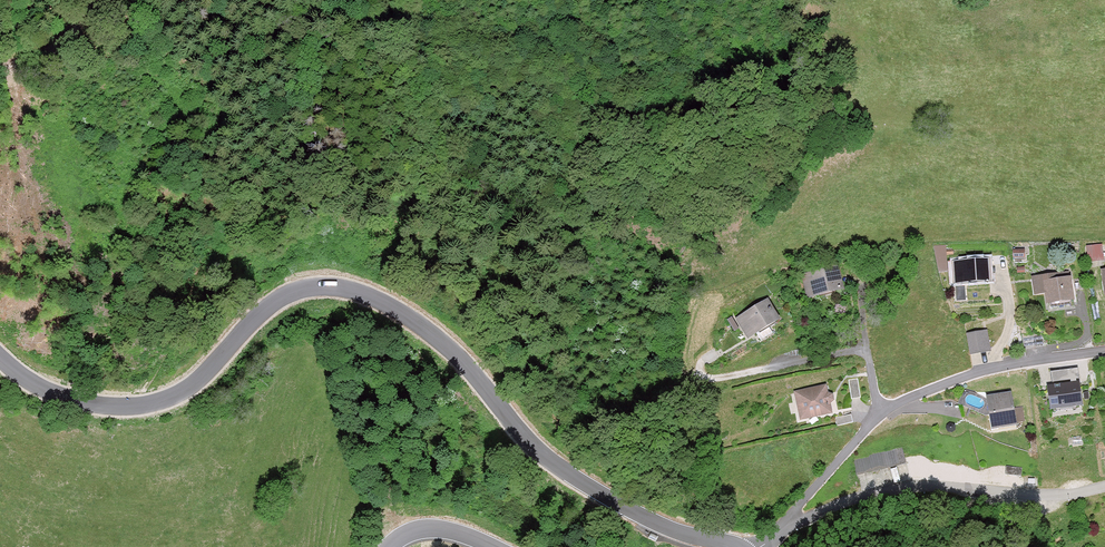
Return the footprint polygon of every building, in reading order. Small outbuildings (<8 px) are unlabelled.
[(1090,261),(1104,259),(1104,256),(1103,241),(1088,243),(1090,261)] [(948,243),(938,244),(939,270),(949,270),(948,243)] [(992,281),(991,257),(952,260),(953,283),(992,281)] [(806,296),(844,288),(839,263),(801,271),(806,296)] [(1054,272),(1032,275),(1035,295),(1047,293),(1049,303),(1076,300),(1073,275),(1055,278),(1054,272)] [(766,297),(735,317),(749,339),(780,319),(766,297)] [(988,328),(967,332),(971,354),(991,350),(988,328)] [(1080,379),(1043,385),(1047,413),(1084,407),(1080,379)] [(827,384),(794,391),(800,420),(833,413),(827,384)] [(1018,425),(1012,390),(988,394),(993,429),(1018,425)]
